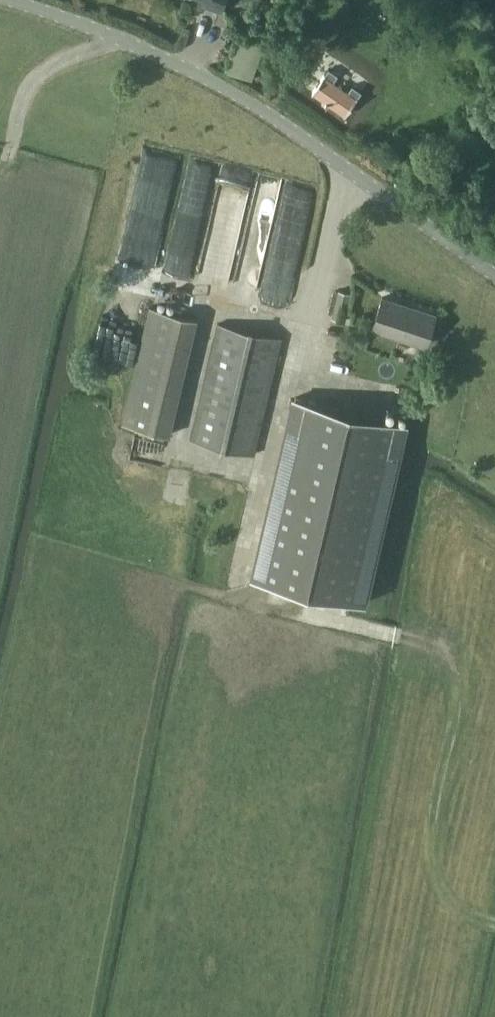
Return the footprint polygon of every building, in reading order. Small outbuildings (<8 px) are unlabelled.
[(204,2),(222,9),(225,0),(205,0),(204,2)] [(330,67),(313,90),(325,98),(323,100),(329,104),(330,102),(346,113),(362,90),(353,83),(349,89),(334,79),(338,73),(330,67)] [(489,109),(479,123),(487,129),(494,118),(494,113),(489,109)] [(154,269),(183,152),(170,149),(167,159),(148,154),(122,261),(154,269)] [(332,316),(343,319),(352,292),(341,289),(332,316)] [(374,324),(427,342),(437,314),(383,296),(374,324)] [(124,422),(170,433),(198,316),(151,305),(124,422)] [(220,321),(192,439),(255,454),(282,336),(220,321)] [(404,422),(370,414),(295,397),(253,578),(362,603),(370,568),(404,422)]
